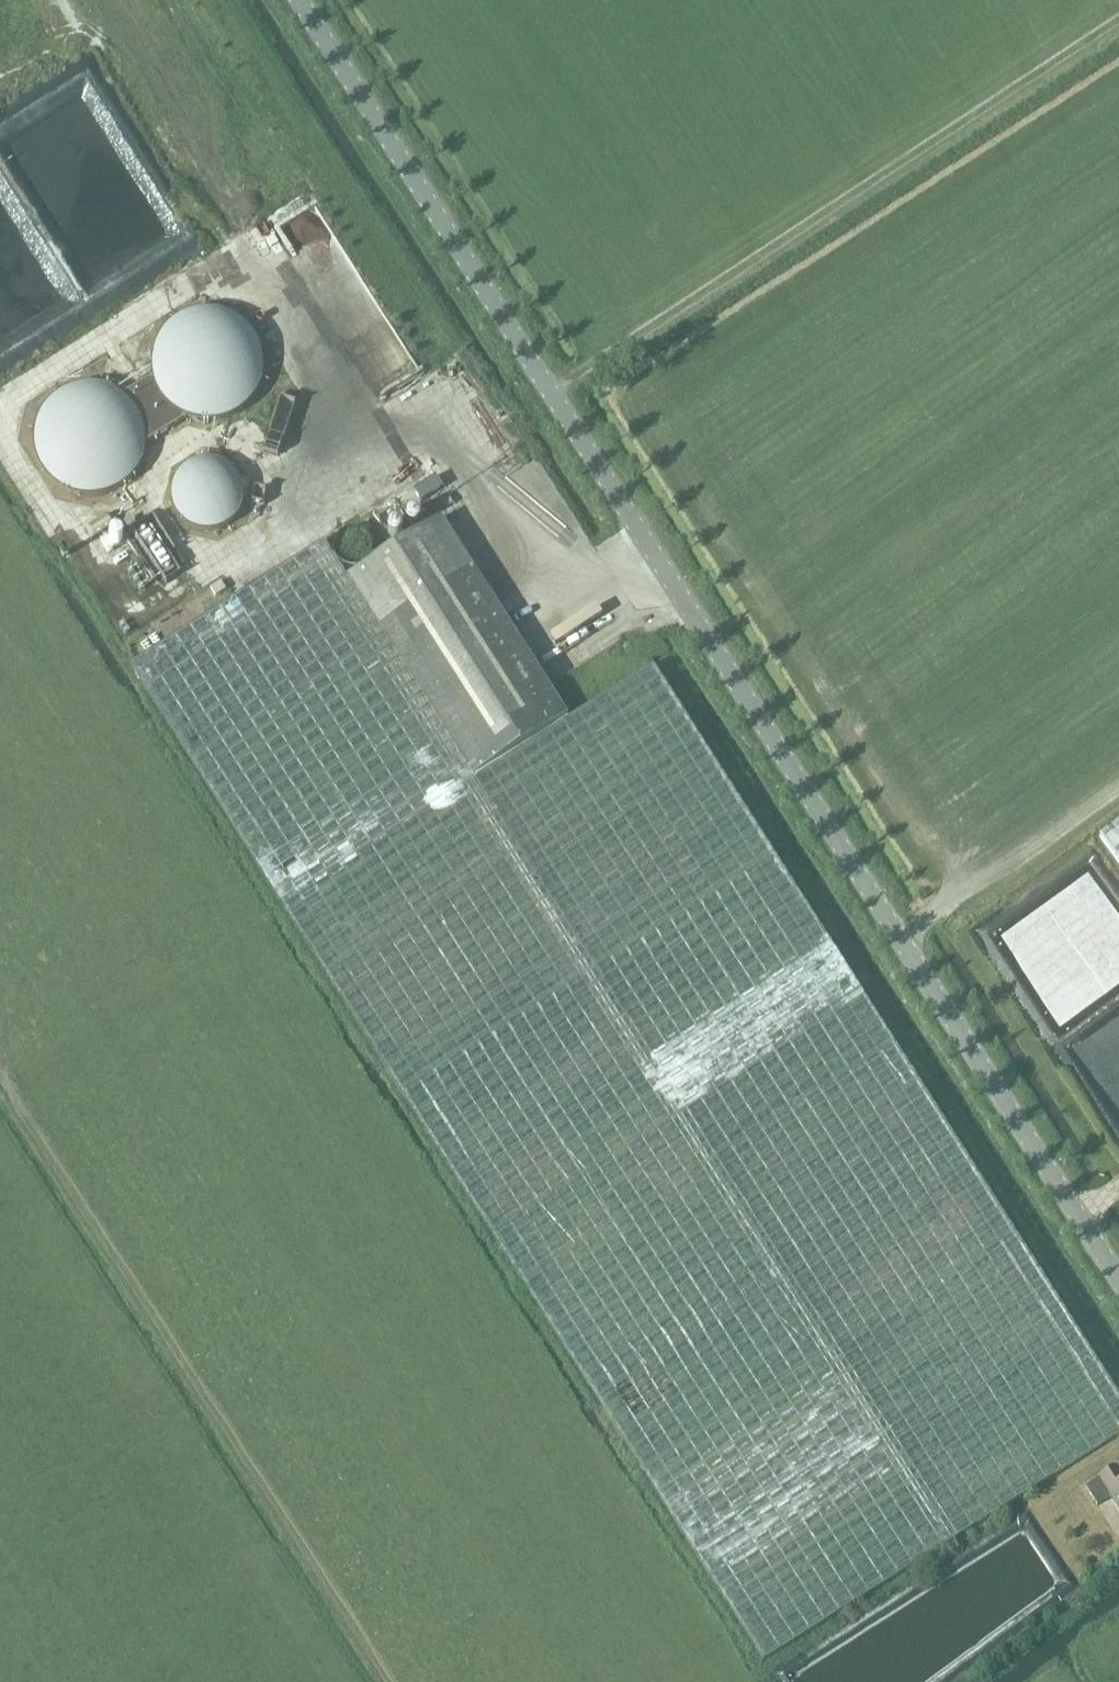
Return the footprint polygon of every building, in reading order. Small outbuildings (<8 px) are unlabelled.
[(250,403),(258,392),(262,380),(264,367),(263,354),(258,341),(251,330),(242,321),(230,314),(217,310),(203,310),(190,313),(178,318),(167,327),(159,338),(153,350),(151,364),(152,377),(157,391),(165,402),(175,412),(187,418),(201,422),(214,422),(228,418),(240,412),(250,403)] [(145,430),(146,444),(187,418),(175,412),(165,402),(157,391),(152,377),(123,396),(133,405),(141,417),(145,430)] [(143,458),(146,444),(145,430),(141,417),(133,405),(123,396),(111,389),(97,385),(82,385),(68,389),(56,396),(46,406),(38,419),(34,433),(34,447),(37,460),(44,472),(53,483),(64,491),(77,495),(91,497),(105,495),(118,489),(129,481),(138,470),(143,458)] [(174,510),(181,520),(190,527),(200,531),(212,531),(223,528),(232,522),(239,513),(243,502),(244,492),(241,482),(235,473),(228,465),(218,461),(208,459),(197,461),(186,466),(178,475),(173,486),(171,498),(174,510)] [(110,501),(93,510),(100,523),(117,515),(110,501)] [(440,518),(347,577),(474,777),(568,717),(440,518)] [(347,577),(324,543),(131,667),(229,819),(763,1661),(946,1545),(951,1553),(959,1547),(954,1540),(1118,1434),(1118,1396),(653,665),(568,717),(474,777),(347,577)] [(184,604),(236,581),(230,569),(179,592),(184,604)] [(1118,862),(1118,823),(1100,837),(1118,862)] [(1116,1468),(1085,1487),(1097,1506),(1110,1498),(1118,1512),(1118,1473),(1116,1468)]
